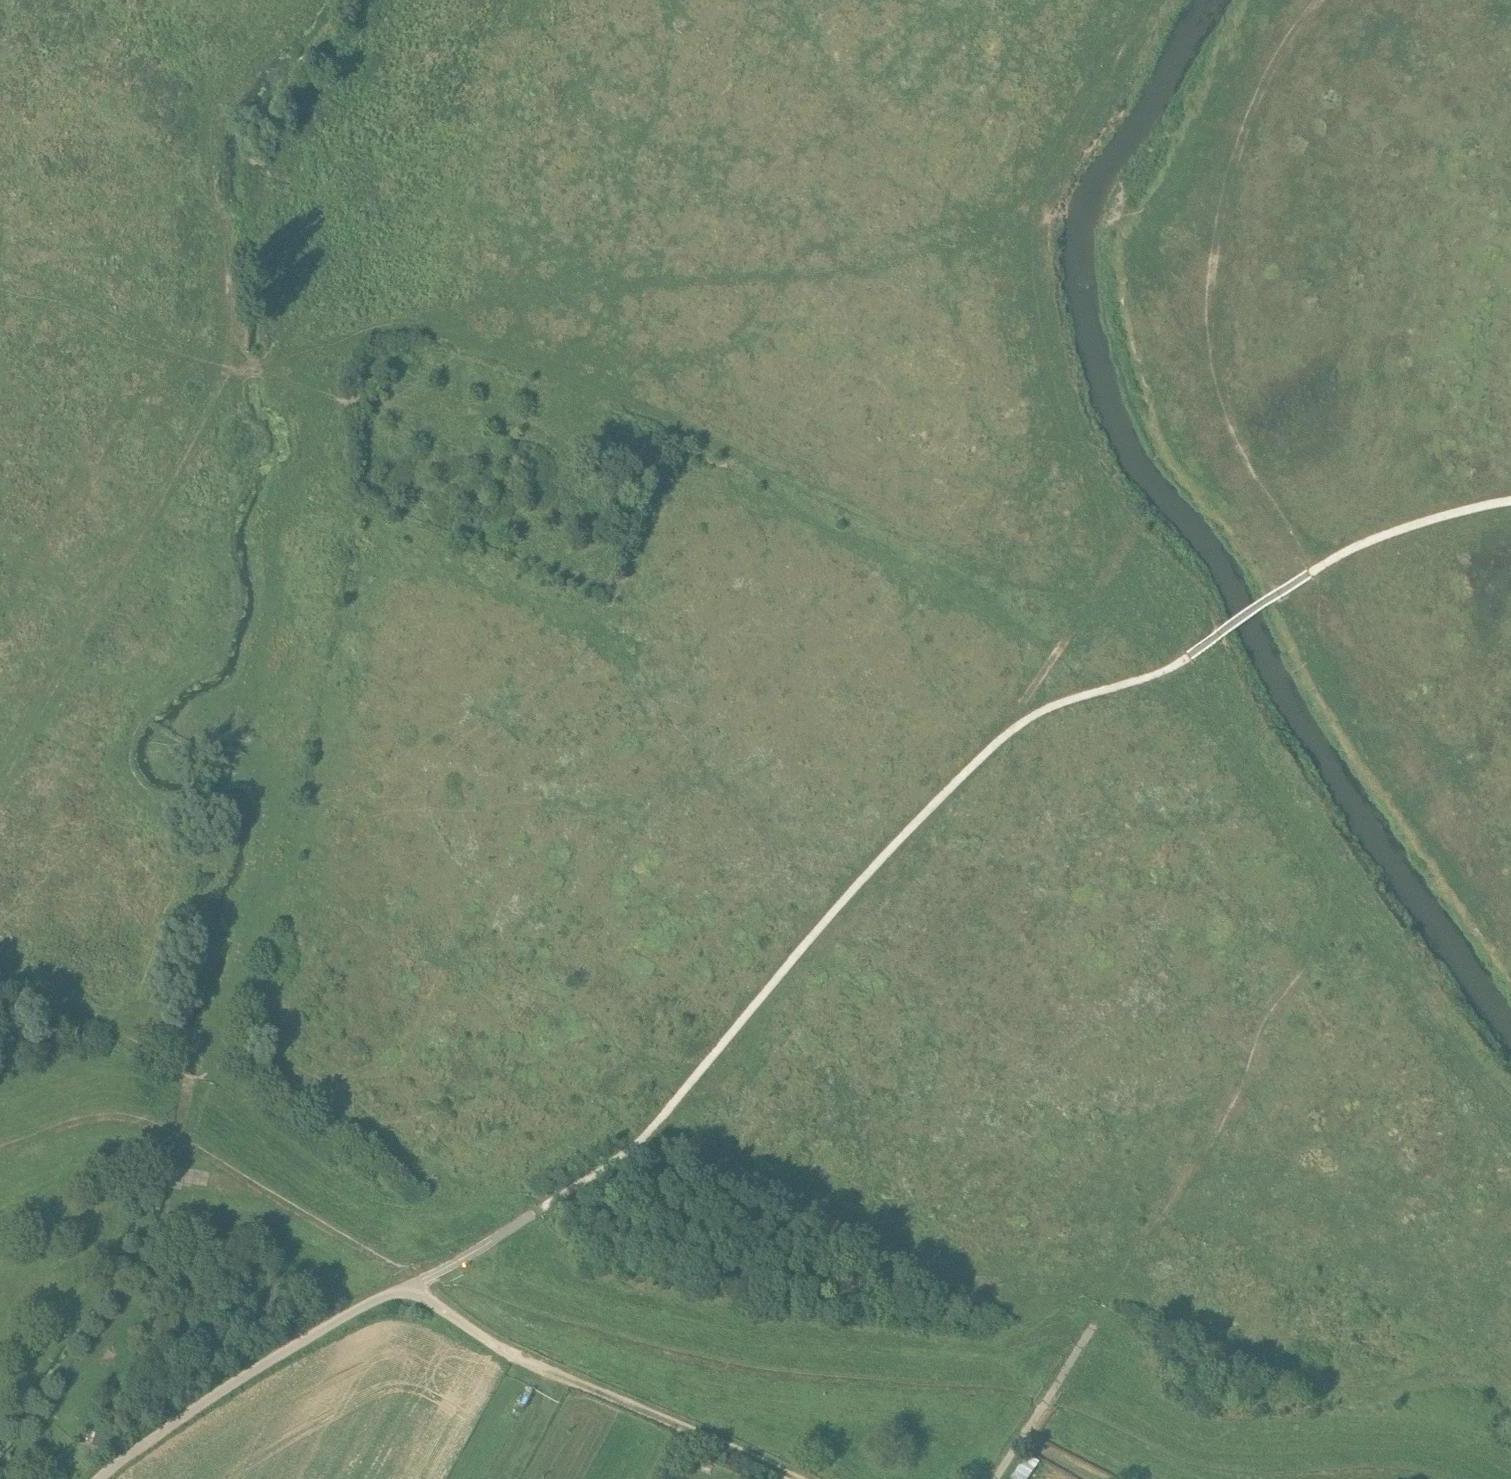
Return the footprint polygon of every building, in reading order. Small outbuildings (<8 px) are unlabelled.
[(1009,1478),(1026,1478),(1040,1456),(1027,1449),(1009,1478)]
